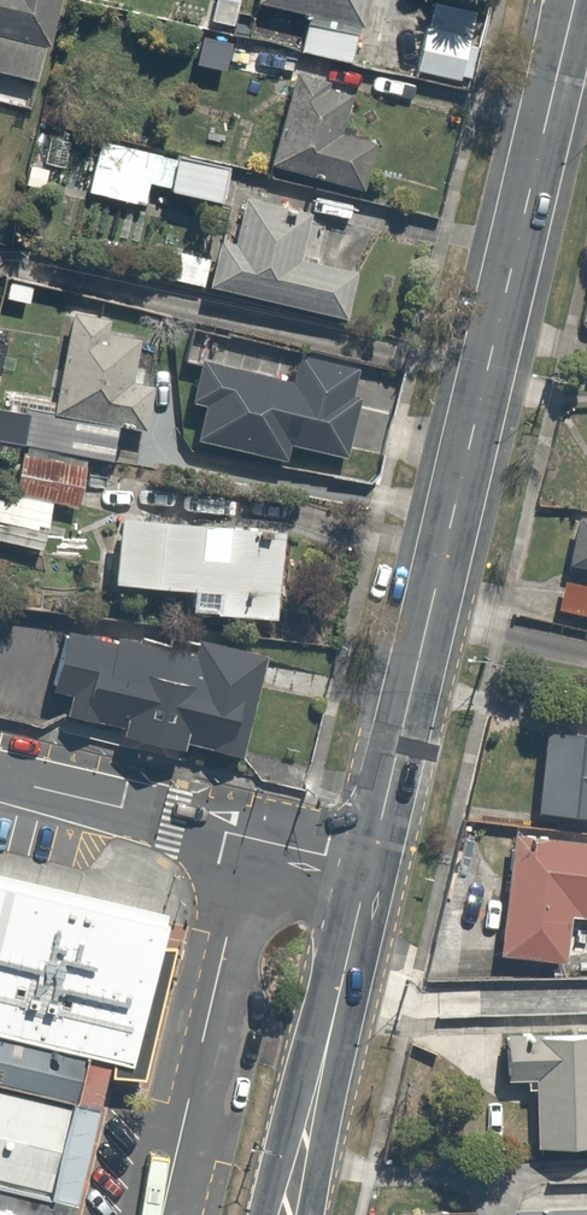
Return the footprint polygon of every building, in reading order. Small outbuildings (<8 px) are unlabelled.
[(66,0),(0,0),(0,77),(43,89),(66,0)] [(259,5),(315,20),(307,50),(360,64),(377,0),(261,0),(259,5)] [(464,82),(479,13),(435,3),(420,72),(464,82)] [(198,65),(228,71),(233,43),(204,37),(198,65)] [(333,83),(299,73),(273,167),(366,193),(380,144),(344,134),(355,97),(331,90),(333,83)] [(173,155),(96,136),(83,190),(150,206),(155,185),(165,188),(173,155)] [(229,170),(181,159),(173,193),(221,204),(229,170)] [(222,241),(212,288),(348,318),(358,275),(303,263),(314,214),(246,199),(236,244),(222,241)] [(207,286),(213,259),(154,246),(147,273),(207,286)] [(57,414),(56,417),(119,428),(149,432),(156,388),(135,384),(143,341),(109,335),(113,320),(75,314),(57,414)] [(296,384),(205,363),(195,403),(209,406),(201,441),(289,463),(293,447),(349,460),(364,398),(356,396),(362,368),(303,354),(296,384)] [(114,461),(119,428),(56,417),(57,414),(27,409),(26,415),(0,410),(0,441),(114,461)] [(16,493),(54,501),(81,506),(89,467),(25,454),(16,493)] [(0,489),(0,541),(44,550),(54,501),(16,493),(0,489)] [(583,510),(570,567),(586,571),(586,511),(583,510)] [(285,534),(120,518),(114,585),(189,592),(188,611),(277,620),(285,534)] [(566,582),(559,612),(586,618),(586,587),(566,582)] [(242,753),(266,649),(196,635),(193,649),(115,632),(113,637),(65,626),(50,686),(70,691),(65,711),(123,724),(121,731),(183,746),(185,739),(242,753)] [(551,724),(540,814),(586,820),(586,728),(551,724)] [(517,830),(498,957),(565,967),(573,914),(586,916),(586,841),(517,830)] [(163,918),(165,910),(0,870),(0,879),(163,918)] [(86,1050),(109,1056),(111,1056),(130,1061),(158,942),(163,918),(0,879),(0,1030),(86,1050)] [(130,1061),(111,1056),(109,1073),(143,1075),(174,942),(158,942),(130,1061)] [(86,1050),(0,1030),(0,1080),(74,1098),(86,1050)] [(510,1034),(510,1086),(534,1085),(535,1150),(586,1149),(586,1033),(510,1034)] [(86,1050),(74,1098),(97,1104),(109,1056),(86,1050)] [(74,1098),(0,1080),(0,1183),(51,1195),(74,1098)] [(74,1098),(51,1195),(74,1201),(97,1104),(74,1098)] [(74,1201),(51,1195),(0,1183),(0,1214),(70,1214),(74,1201)]
